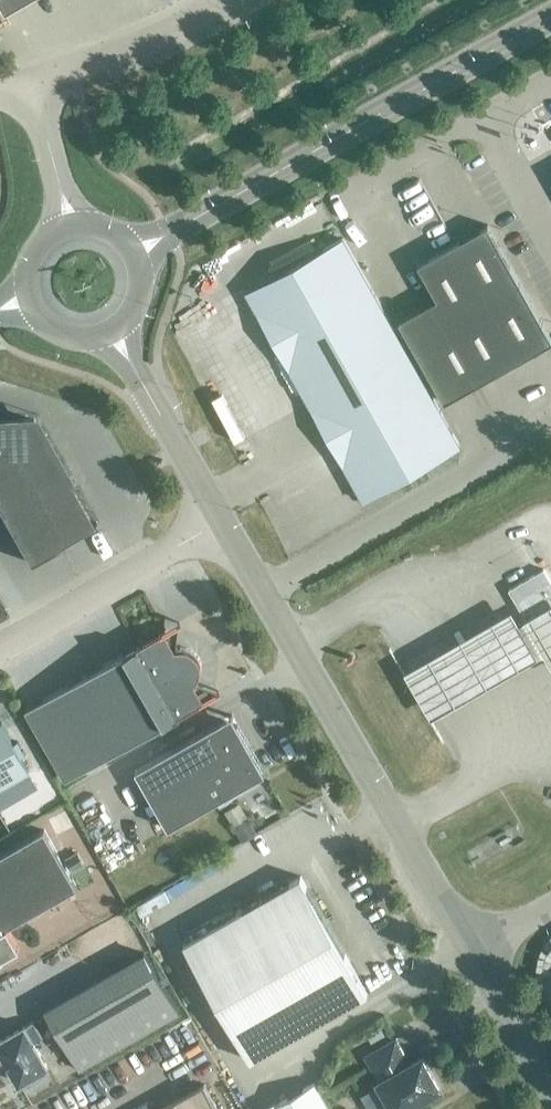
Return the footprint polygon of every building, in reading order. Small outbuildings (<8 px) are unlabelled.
[(1,12),(22,0),(0,0),(0,9),(1,12)] [(487,225),(418,264),(437,299),(397,321),(443,402),(550,341),(550,339),(487,225)] [(460,446),(440,411),(342,237),(245,292),(363,500),(460,446)] [(97,522),(37,413),(0,415),(0,420),(33,419),(93,524),(97,522)] [(29,562),(98,523),(97,522),(93,524),(33,419),(0,420),(0,511),(29,562)] [(550,580),(543,568),(508,588),(529,624),(550,611),(550,582),(550,580)] [(393,673),(420,720),(532,656),(506,609),(393,673)] [(204,700),(194,682),(199,676),(202,668),(201,660),(197,653),(191,648),(183,647),(175,648),(165,630),(137,646),(137,645),(136,645),(137,648),(126,654),(125,652),(124,652),(124,653),(25,710),(65,779),(164,723),(164,724),(165,723),(162,717),(173,710),(177,717),(178,716),(177,716),(204,700)] [(232,714),(135,769),(168,827),(265,772),(232,714)] [(29,770),(2,723),(0,724),(0,787),(29,770)] [(228,803),(234,817),(248,811),(242,797),(228,803)] [(232,827),(241,841),(256,832),(247,817),(232,827)] [(19,948),(7,927),(77,887),(44,829),(0,854),(0,959),(19,948)] [(65,858),(72,871),(85,864),(77,851),(65,858)] [(250,1060),(367,993),(300,876),(183,942),(250,1060)] [(178,1012),(144,952),(45,1008),(79,1068),(178,1012)] [(48,1066),(33,1040),(37,1038),(39,1032),(32,1020),(0,1039),(0,1048),(19,1082),(48,1066)] [(394,1108),(402,1108),(440,1087),(422,1057),(407,1066),(402,1058),(404,1056),(395,1040),(368,1056),(382,1080),(379,1082),(394,1108)] [(277,1108),(329,1108),(314,1083),(275,1105),(277,1108)] [(204,1084),(159,1108),(218,1108),(204,1084)]
